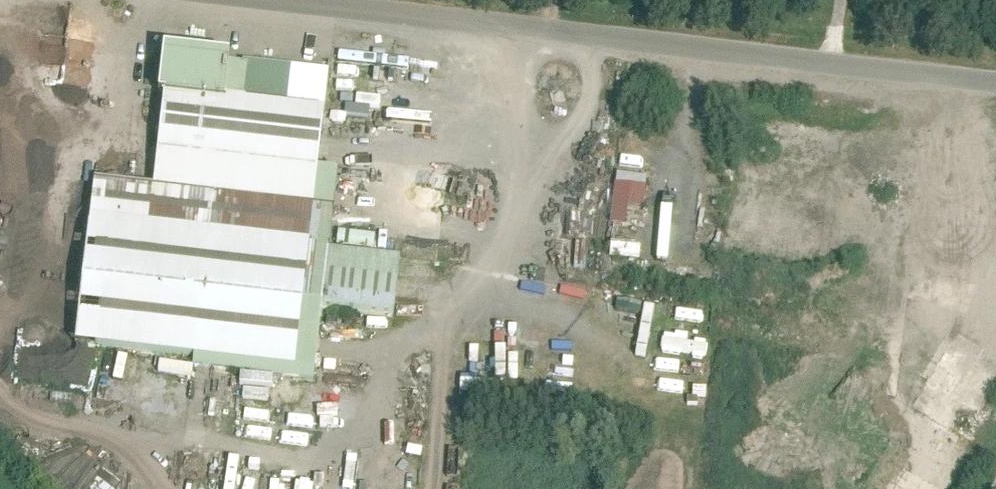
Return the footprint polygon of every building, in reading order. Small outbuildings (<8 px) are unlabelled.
[(220,53),(156,46),(151,88),(161,89),(215,96),(219,62),(220,53)] [(325,108),(329,68),(243,58),(242,65),(238,98),(321,108),(325,108)] [(238,98),(242,65),(219,62),(215,96),(238,98)] [(161,89),(150,183),(328,204),(333,167),(315,165),(321,108),(238,98),(215,96),(161,89)] [(615,223),(633,225),(635,205),(651,206),(653,185),(655,185),(656,175),(619,171),(615,223)] [(150,183),(93,177),(74,346),(309,372),(317,305),(323,247),(328,204),(150,183)] [(358,243),(379,247),(381,236),(360,232),(358,243)] [(323,247),(317,305),(394,314),(400,256),(323,247)] [(646,305),(641,356),(656,357),(661,306),(646,305)] [(666,339),(666,354),(712,354),(712,339),(666,339)] [(463,367),(477,370),(481,344),(468,342),(463,367)] [(493,346),(493,373),(511,373),(511,346),(493,346)] [(122,397),(126,357),(113,355),(109,396),(122,397)] [(249,463),(238,461),(231,488),(243,488),(249,463)]
